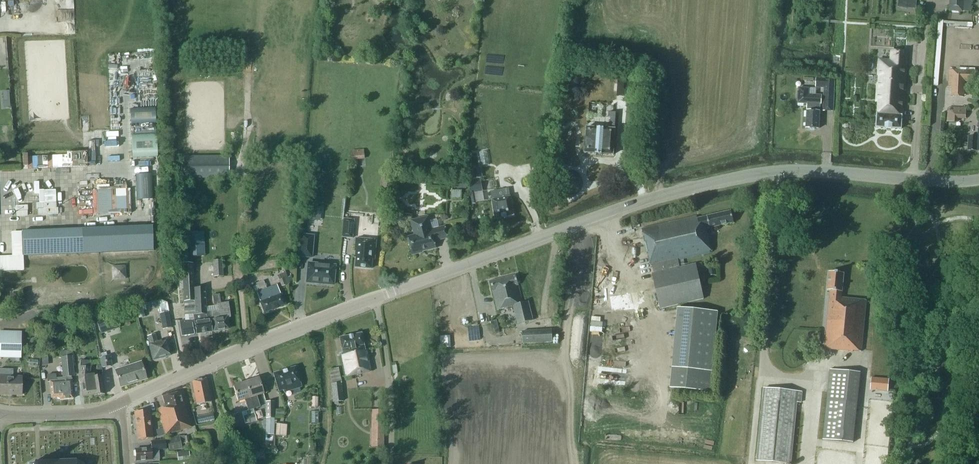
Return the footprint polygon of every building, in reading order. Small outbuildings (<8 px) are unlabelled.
[(897,8),(906,9),(907,0),(898,0),(897,8)] [(948,10),(961,11),(970,12),(971,0),(949,0),(948,10)] [(875,128),(899,129),(900,116),(900,104),(903,104),(906,52),(890,51),(890,61),(878,60),(877,76),(873,76),(872,83),(876,84),(876,93),(878,93),(878,103),(877,103),(877,114),(876,114),(875,128)] [(965,82),(976,82),(976,71),(952,69),(952,70),(949,70),(948,86),(951,87),(950,96),(964,97),(965,82)] [(617,96),(629,97),(630,75),(618,74),(617,96)] [(816,78),(815,86),(823,87),(823,92),(834,93),(834,80),(824,80),(824,78),(816,78)] [(798,88),(798,104),(807,104),(807,111),(806,111),(805,128),(819,128),(820,109),(819,109),(819,105),(821,105),(822,95),(815,95),(816,91),(813,90),(813,89),(798,88)] [(834,93),(823,92),(822,111),(833,111),(834,93)] [(947,109),(946,121),(957,122),(957,119),(965,119),(965,108),(949,107),(947,109)] [(585,154),(613,155),(616,113),(609,112),(609,118),(610,118),(610,129),(586,128),(585,154)] [(977,136),(968,135),(967,150),(978,151),(978,112),(977,136)] [(364,149),(351,150),(351,159),(364,158),(364,149)] [(38,168),(84,166),(83,154),(38,155),(38,168)] [(230,177),(230,157),(181,157),(181,178),(230,177)] [(99,164),(100,176),(110,175),(109,164),(99,164)] [(472,169),(473,179),(480,178),(479,168),(472,169)] [(451,180),(451,187),(457,187),(457,189),(466,190),(466,184),(457,183),(457,180),(451,180)] [(468,182),(470,194),(478,192),(476,180),(468,182)] [(492,200),(495,219),(514,216),(511,203),(512,202),(512,199),(511,198),(510,197),(509,188),(491,192),(492,200)] [(95,214),(120,213),(120,189),(95,190),(95,214)] [(640,228),(649,265),(651,265),(653,273),(651,273),(659,308),(704,297),(696,263),(685,265),(678,267),(677,263),(676,259),(711,251),(706,228),(733,221),(731,210),(697,218),(696,214),(640,228)] [(422,250),(435,247),(433,241),(447,238),(444,227),(432,229),(429,216),(411,220),(415,236),(408,238),(412,255),(422,253),(422,250)] [(342,237),(352,238),(354,220),(344,219),(342,237)] [(22,256),(23,256),(152,251),(151,227),(22,232),(22,255),(22,256)] [(12,256),(22,255),(22,232),(12,232),(12,256)] [(203,232),(186,233),(186,249),(204,249),(203,232)] [(314,235),(300,234),(298,257),(312,258),(314,235)] [(354,257),(356,258),(356,267),(371,268),(372,259),(374,259),(376,240),(356,238),(354,257)] [(0,256),(0,272),(23,271),(23,256),(22,256),(22,255),(12,256),(0,256)] [(213,262),(214,277),(222,276),(221,261),(213,262)] [(308,263),(306,283),(333,285),(334,266),(308,263)] [(194,302),(194,289),(192,264),(182,264),(184,302),(194,302)] [(111,279),(126,279),(125,265),(111,265),(111,279)] [(841,297),(843,273),(829,271),(827,290),(830,291),(824,348),(853,351),(853,350),(861,351),(866,300),(841,297)] [(493,292),(492,292),(496,310),(513,306),(517,323),(532,320),(528,302),(522,304),(518,285),(517,286),(515,276),(490,282),(493,292)] [(259,303),(264,314),(284,305),(280,294),(279,295),(275,285),(266,288),(263,281),(255,284),(258,292),(256,292),(260,302),(259,303)] [(170,285),(165,290),(169,294),(174,289),(170,285)] [(194,289),(194,302),(195,315),(206,314),(206,313),(208,313),(211,331),(213,331),(228,329),(226,318),(230,318),(228,302),(220,303),(219,294),(212,295),(214,306),(205,307),(204,288),(194,289)] [(718,312),(677,308),(670,388),(710,391),(718,312)] [(171,327),(167,312),(159,313),(162,329),(171,327)] [(191,319),(191,320),(179,322),(181,336),(193,334),(193,331),(196,330),(196,334),(211,331),(208,313),(206,313),(206,314),(195,315),(194,315),(194,319),(191,319)] [(97,322),(100,334),(120,328),(116,316),(97,322)] [(551,329),(521,331),(522,343),(552,341),(551,329)] [(0,333),(0,349),(0,357),(20,358),(21,333),(0,333)] [(364,350),(361,333),(339,338),(342,352),(339,352),(344,377),(372,371),(367,349),(364,350)] [(167,339),(156,342),(154,336),(148,337),(149,341),(148,341),(149,344),(148,344),(153,360),(160,358),(170,355),(168,349),(169,348),(167,339)] [(450,336),(440,337),(441,349),(451,348),(450,336)] [(47,382),(49,382),(50,398),(60,398),(60,400),(73,399),(71,377),(74,377),(72,351),(60,352),(62,378),(55,378),(55,375),(47,375),(47,382)] [(102,367),(110,366),(109,357),(101,359),(102,367)] [(82,385),(83,396),(94,395),(94,396),(103,395),(100,376),(93,376),(92,375),(89,375),(90,364),(92,364),(92,362),(80,361),(78,380),(82,385)] [(115,370),(120,387),(145,379),(140,362),(115,370)] [(301,387),(295,367),(273,374),(278,391),(283,390),(284,392),(292,390),(293,394),(301,391),(300,387),(301,387)] [(328,370),(331,383),(329,384),(331,401),(342,400),(340,382),(337,368),(328,370)] [(21,395),(21,378),(12,378),(12,369),(0,369),(0,395),(21,395)] [(830,369),(823,439),(853,441),(860,372),(830,369)] [(211,401),(205,377),(192,381),(197,404),(211,401)] [(870,388),(887,390),(888,379),(871,377),(870,388)] [(246,382),(254,408),(260,406),(256,396),(263,393),(258,378),(246,382)] [(254,408),(246,382),(233,386),(238,402),(244,400),(248,410),(254,408)] [(757,460),(791,463),(797,401),(801,402),(802,391),(764,388),(757,460)] [(165,407),(157,409),(164,435),(191,427),(183,400),(181,401),(179,392),(176,393),(163,397),(165,407)] [(273,434),(274,426),(274,418),(275,405),(274,405),(274,402),(265,402),(265,418),(266,418),(266,426),(266,434),(273,434)] [(136,412),(134,412),(137,440),(152,438),(148,410),(136,412)] [(254,413),(242,416),(245,425),(256,421),(254,413)] [(196,417),(197,424),(214,420),(212,414),(196,417)] [(286,424),(283,424),(276,423),(275,435),(286,436),(286,424)] [(176,436),(166,439),(169,451),(176,449),(181,448),(180,444),(185,443),(184,436),(183,435),(179,436),(176,436)] [(151,448),(135,449),(136,461),(159,459),(158,450),(165,449),(165,440),(150,441),(151,448)] [(220,456),(194,459),(195,463),(221,463),(220,456)]
